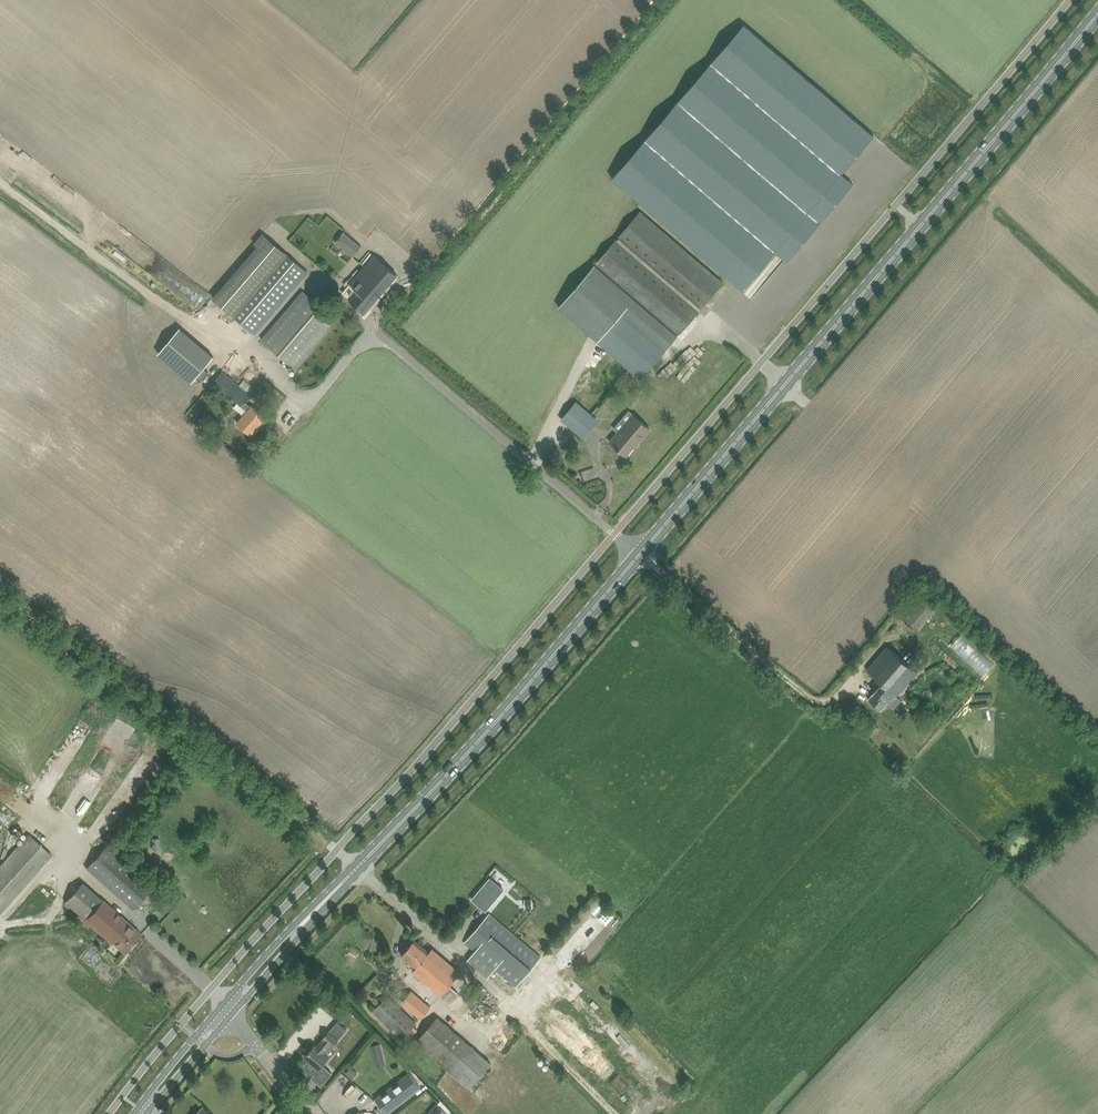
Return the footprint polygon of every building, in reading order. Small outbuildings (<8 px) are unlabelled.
[(743,24),(611,178),(732,281),(742,289),(774,251),(777,254),(784,260),(786,261),(853,184),(841,174),(874,135),(743,24)] [(677,336),(695,315),(697,316),(699,313),(698,312),(723,282),(640,211),(559,307),(641,378),(666,349),(665,349),(677,335),(677,336)] [(335,243),(353,257),(362,246),(344,232),(335,243)] [(308,272),(263,234),(255,243),(259,247),(215,299),(255,333),(308,272)] [(374,255),(341,292),(349,299),(365,313),(397,275),(374,255)] [(261,339),(296,369),(338,321),(303,291),(261,339)] [(160,353),(193,383),(217,357),(184,327),(160,353)] [(237,423),(242,427),(251,434),(265,417),(252,406),(251,407),(246,402),(251,395),(222,371),(214,381),(248,410),(237,423)] [(586,420),(590,415),(576,402),(562,419),(576,431),(572,427),(576,422),(588,432),(593,426),(586,420)] [(610,442),(625,455),(636,443),(637,444),(650,429),(633,415),(610,442)] [(896,611),(918,630),(942,602),(920,583),(896,611)] [(983,677),(995,664),(962,633),(950,646),(983,677)] [(903,645),(898,651),(902,654),(907,649),(903,645)] [(882,683),(868,699),(881,710),(895,694),(897,696),(917,672),(887,646),(867,670),(882,683)] [(52,854),(29,833),(0,866),(0,913),(52,854)] [(86,867),(133,909),(153,886),(106,844),(86,867)] [(490,878),(472,899),(485,911),(503,889),(490,878)] [(113,944),(115,942),(126,952),(141,934),(133,927),(83,882),(65,901),(113,944)] [(465,942),(517,986),(541,957),(489,913),(465,942)] [(592,930),(586,937),(591,942),(597,935),(592,930)] [(414,940),(401,955),(416,967),(413,971),(417,974),(450,1003),(458,993),(449,985),(460,973),(440,956),(432,949),(429,952),(414,940)] [(390,1036),(397,1043),(404,1036),(408,1040),(418,1029),(414,1025),(417,1023),(388,994),(372,1010),(393,1032),(390,1036)] [(416,995),(406,1008),(420,1020),(430,1007),(416,995)] [(414,1042),(469,1088),(492,1062),(437,1016),(414,1042)] [(330,1074),(322,1067),(327,1061),(326,1060),(328,1057),(323,1053),(330,1044),(333,1046),(338,1040),(329,1032),(323,1038),(324,1038),(316,1047),(315,1046),(305,1057),(309,1060),(303,1067),(313,1075),(323,1084),(332,1073),(332,1072),(330,1074)] [(649,1063),(628,1040),(617,1049),(639,1072),(649,1063)] [(371,1044),(373,1048),(372,1048),(376,1067),(386,1065),(382,1046),(381,1047),(379,1042),(371,1044)] [(351,1067),(346,1072),(349,1075),(354,1070),(351,1067)] [(608,1086),(629,1106),(640,1094),(613,1069),(608,1074),(614,1080),(608,1086)] [(375,1099),(387,1113),(421,1088),(409,1073),(375,1099)] [(429,1113),(448,1113),(449,1113),(437,1104),(429,1113)] [(202,1106),(195,1113),(212,1113),(202,1106)]
